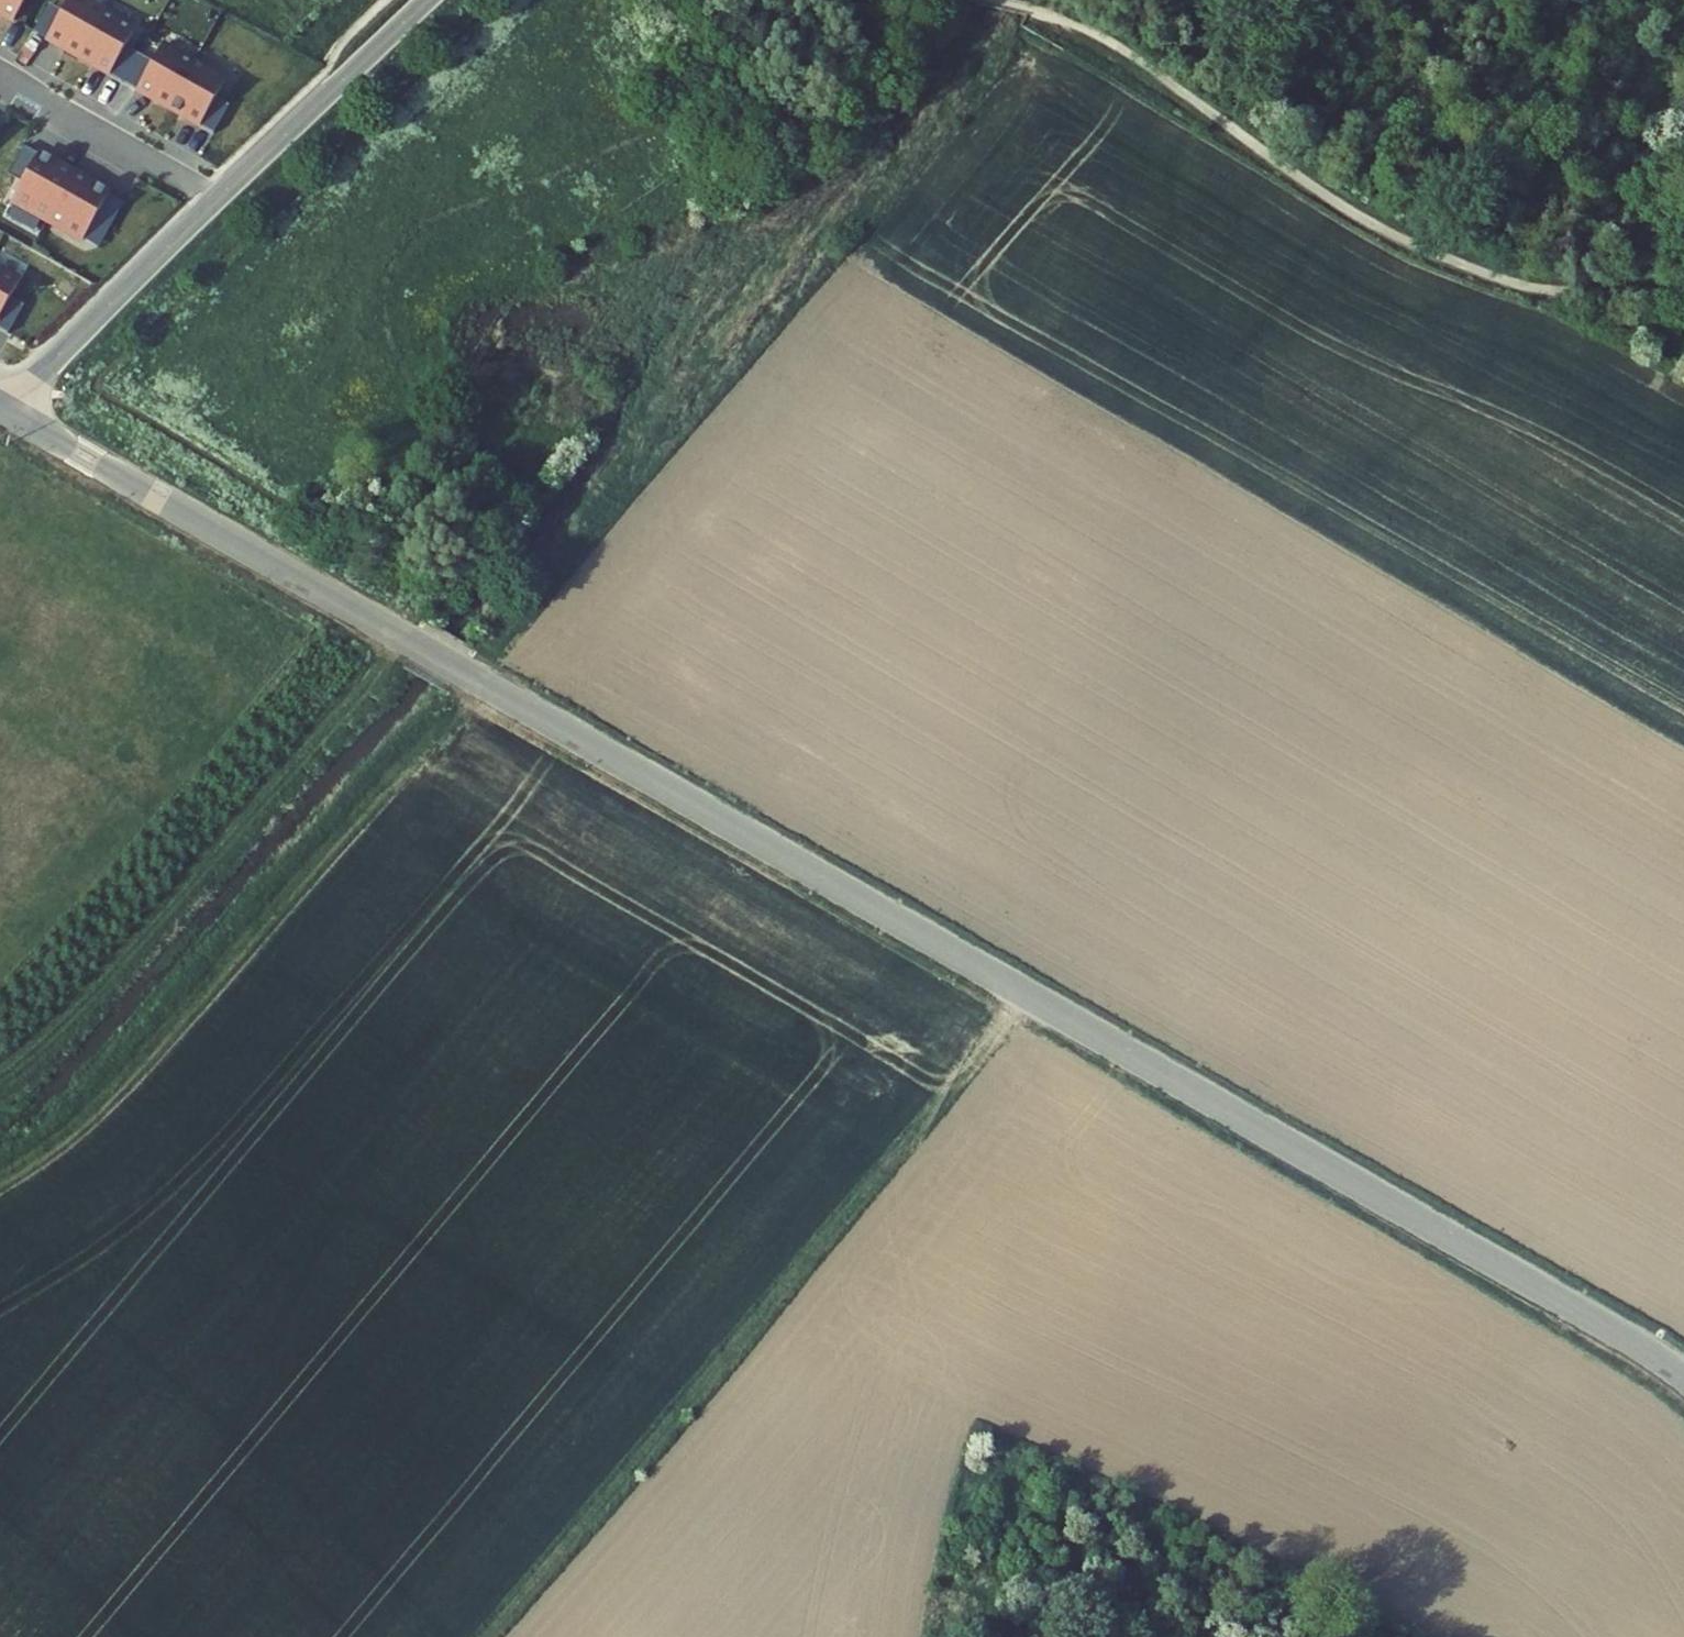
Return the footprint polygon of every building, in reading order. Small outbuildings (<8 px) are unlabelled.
[(13,21),(25,0),(0,0),(0,14),(13,21)] [(45,39),(109,75),(134,31),(79,0),(68,0),(45,39)] [(161,46),(136,90),(199,126),(224,82),(161,46)] [(41,157),(16,201),(79,237),(104,193),(41,157)] [(16,282),(0,273),(0,311),(16,282)]
